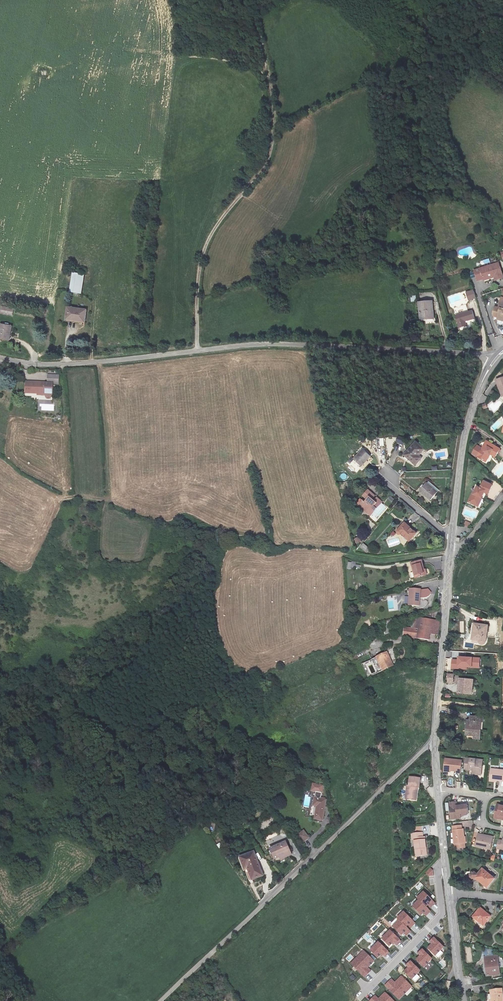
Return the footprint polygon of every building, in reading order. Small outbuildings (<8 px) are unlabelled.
[(502,277),(498,262),(474,270),(477,280),(493,275),(495,280),(502,277)] [(79,293),(83,273),(73,272),(70,291),(79,293)] [(476,297),(473,290),(466,292),(469,299),(476,297)] [(432,301),(418,302),(419,319),(433,318),(432,301)] [(13,309),(1,306),(0,312),(0,313),(12,315),(13,309)] [(84,322),(86,310),(67,307),(65,319),(84,322)] [(502,310),(494,308),(493,314),(494,317),(502,320),(502,307),(502,310)] [(466,321),(474,318),(471,310),(455,315),(459,327),(467,325),(466,321)] [(11,326),(0,323),(0,338),(8,340),(11,326)] [(501,377),(492,380),(495,390),(496,389),(498,398),(502,396),(502,384),(501,377)] [(37,381),(29,380),(29,385),(25,385),(25,392),(44,393),(46,395),(50,395),(52,393),(53,384),(51,383),(45,383),(37,383),(37,381)] [(396,442),(403,444),(405,438),(398,435),(396,442)] [(487,453),(490,455),(495,457),(500,449),(486,441),(477,456),(483,460),(487,453)] [(419,452),(408,443),(397,457),(411,469),(416,463),(412,460),(419,452)] [(354,469),(363,459),(355,453),(347,463),(354,469)] [(492,486),(484,482),(481,489),(478,487),(474,495),(473,495),(469,502),(476,506),(480,498),(483,496),(484,492),(488,494),(492,486)] [(432,498),(420,488),(414,495),(425,506),(432,498)] [(365,508),(371,512),(375,506),(362,494),(357,500),(360,502),(358,505),(355,503),(350,509),(364,520),(369,514),(363,510),(365,508)] [(405,545),(411,538),(399,528),(393,534),(392,536),(392,537),(392,539),(393,539),(395,539),(396,538),(405,545)] [(360,547),(366,552),(370,548),(363,543),(360,547)] [(417,565),(407,568),(411,582),(421,579),(417,565)] [(415,610),(415,593),(405,593),(404,609),(415,610)] [(387,598),(389,612),(398,610),(396,597),(387,598)] [(433,640),(435,640),(436,627),(433,627),(433,624),(416,623),(415,632),(402,631),(400,640),(425,643),(426,636),(433,637),(433,640)] [(471,629),(471,638),(473,638),(473,645),(477,646),(477,648),(479,650),(481,650),(483,648),(484,646),(485,630),(471,629)] [(451,659),(451,669),(468,669),(468,668),(480,668),(480,656),(458,656),(458,659),(451,659)] [(389,670),(383,657),(367,664),(373,677),(389,670)] [(460,685),(459,700),(466,700),(472,701),(473,686),(460,685)] [(485,722),(472,721),(472,731),(469,731),(469,737),(477,737),(477,742),(482,742),(482,726),(485,726),(485,722)] [(470,758),(469,768),(474,769),(474,767),(478,768),(477,774),(486,775),(487,760),(470,758)] [(461,772),(462,760),(447,759),(446,769),(458,770),(458,772),(461,772)] [(491,769),(490,780),(502,781),(502,771),(491,769)] [(419,779),(409,778),(408,786),(407,787),(407,795),(408,795),(409,796),(409,800),(416,800),(417,791),(414,790),(415,789),(417,789),(417,787),(418,787),(419,779)] [(321,791),(311,789),(310,796),(314,796),(312,809),(315,810),(313,823),(321,824),(323,805),(318,804),(321,791)] [(458,803),(451,803),(452,817),(461,816),(461,813),(469,812),(469,805),(458,806),(458,803)] [(461,828),(461,825),(452,826),(453,842),(455,842),(456,847),(464,846),(463,828),(461,828)] [(422,838),(422,834),(411,835),(412,839),(414,839),(415,857),(426,856),(424,838),(422,838)] [(480,835),(478,846),(492,849),(494,839),(484,837),(485,836),(480,835)] [(310,843),(305,837),(299,842),(304,847),(310,843)] [(285,846),(269,854),(273,863),(278,860),(289,856),(285,846)] [(260,879),(252,857),(239,862),(242,870),(245,869),(250,883),(260,879)] [(483,868),(477,877),(490,886),(496,877),(483,868)] [(430,869),(425,873),(429,878),(434,873),(430,869)] [(429,910),(435,903),(423,891),(409,905),(421,917),(423,915),(426,917),(431,912),(429,910)] [(410,930),(416,923),(403,912),(405,910),(402,908),(398,912),(400,913),(389,925),(401,936),(403,934),(406,937),(411,931),(410,930)] [(489,928),(478,919),(472,928),(483,937),(489,928)] [(378,936),(389,947),(393,943),(396,947),(401,942),(387,927),(378,936)] [(434,957),(444,948),(433,937),(427,942),(430,944),(426,948),(434,957)] [(368,950),(377,959),(381,955),(384,958),(389,953),(378,941),(368,950)] [(418,956),(414,959),(423,968),(432,959),(421,948),(416,954),(418,956)] [(363,950),(349,963),(364,978),(371,971),(368,967),(374,961),(363,950)] [(406,968),(403,972),(415,983),(420,977),(417,974),(420,970),(409,960),(404,965),(406,968)] [(491,968),(480,970),(483,989),(494,987),(493,981),(496,980),(495,972),(492,973),(491,968)] [(407,996),(414,989),(401,975),(394,982),(391,978),(384,985),(399,1000),(405,994),(407,996)] [(384,992),(378,998),(375,995),(368,1000),(393,1000),(384,992)]
